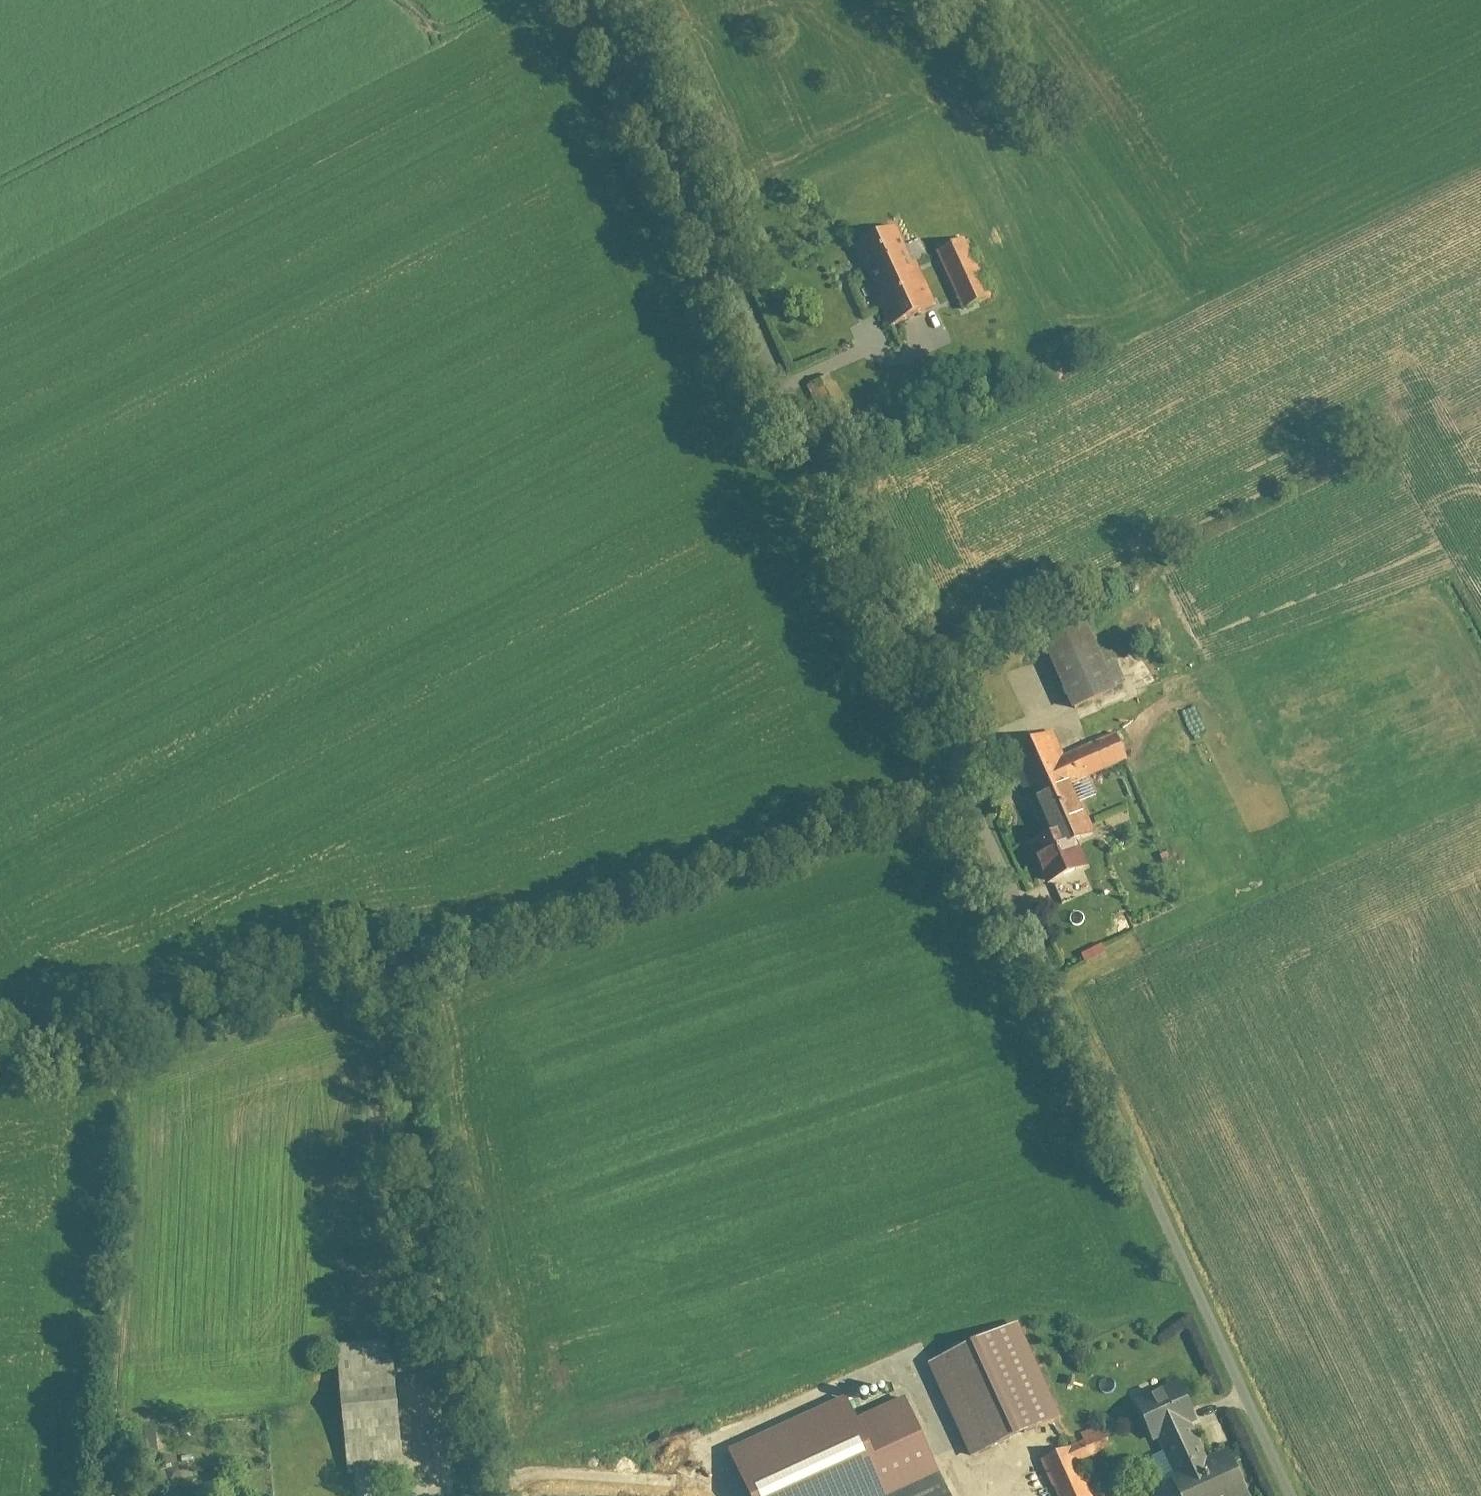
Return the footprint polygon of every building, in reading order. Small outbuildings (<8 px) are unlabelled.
[(901,227),(853,248),(887,328),(935,307),(901,227)] [(976,239),(939,257),(966,313),(1004,294),(976,239)] [(1093,636),(1060,651),(1087,712),(1121,697),(1093,636)] [(1098,830),(1078,783),(1130,761),(1118,735),(1066,757),(1056,734),(1014,752),(1055,848),(1098,830)] [(1071,848),(1041,864),(1067,912),(1097,895),(1071,848)] [(1107,944),(1085,952),(1089,963),(1111,955),(1107,944)] [(932,1371),(979,1462),(1069,1416),(1023,1325),(932,1371)] [(338,1353),(346,1474),(403,1470),(395,1349),(338,1353)] [(733,1457),(752,1495),(949,1495),(901,1398),(854,1422),(844,1402),(733,1457)] [(1180,1495),(1258,1495),(1236,1453),(1222,1461),(1199,1415),(1157,1437),(1179,1480),(1174,1483),(1180,1495)] [(1060,1493),(1053,1495),(1101,1495),(1087,1467),(1114,1454),(1105,1435),(1046,1463),(1060,1493)]
